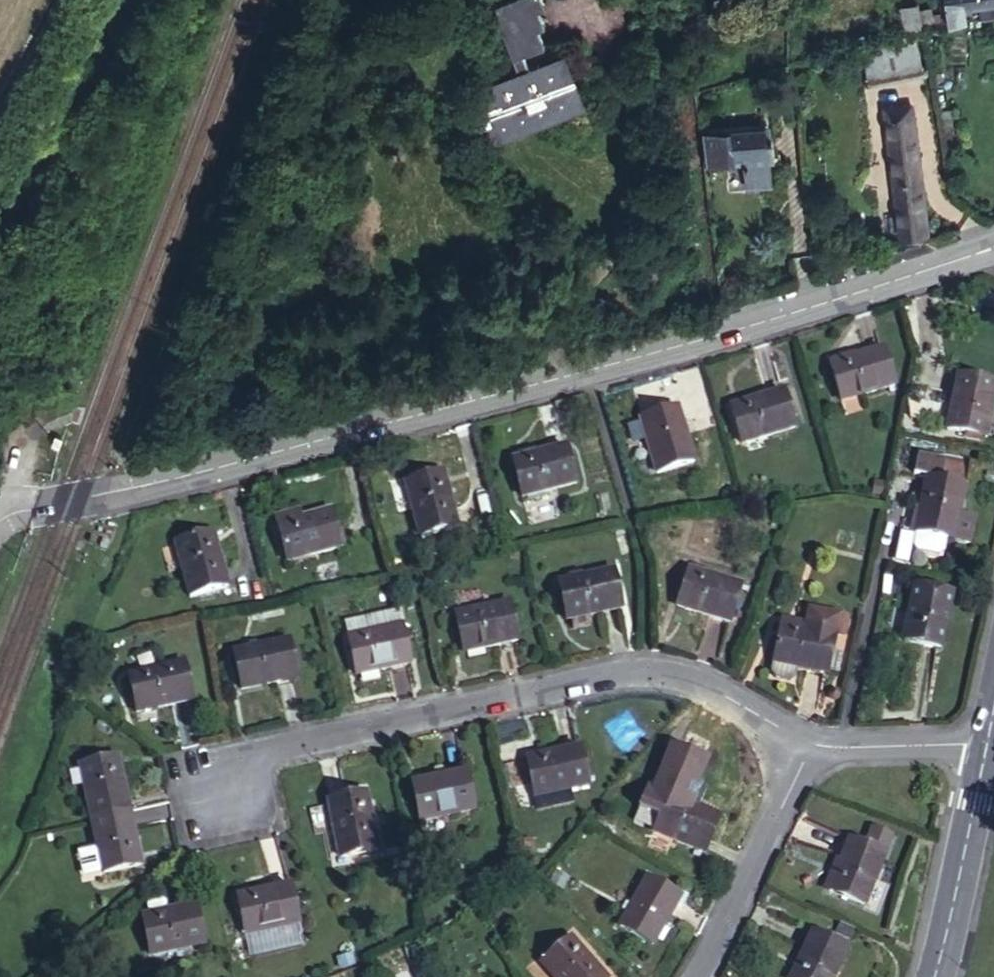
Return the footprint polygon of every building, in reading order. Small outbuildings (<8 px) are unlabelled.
[(542,0),(503,0),(490,5),(512,57),(522,53),(544,44),(536,28),(544,25),(537,9),(544,6),(542,0)] [(978,7),(993,5),(993,0),(944,0),(945,2),(946,11),(949,25),(965,22),(963,9),(978,7)] [(899,9),(904,32),(922,28),(917,5),(899,9)] [(993,17),(993,5),(978,7),(980,19),(993,17)] [(920,68),(914,39),(862,51),(868,80),(920,68)] [(512,57),(520,75),(529,71),(522,53),(512,57)] [(520,75),(483,90),(501,132),(576,101),(558,59),(529,71),(520,75)] [(900,238),(927,234),(911,106),(884,109),(900,238)] [(745,179),(753,187),(772,185),(768,157),(773,156),(771,137),(765,138),(764,125),(701,133),(706,166),(742,160),(745,179)] [(841,401),(894,385),(883,348),(829,364),(841,401)] [(993,388),(993,383),(957,375),(946,430),(983,438),(993,388)] [(740,443),(794,427),(783,391),(729,406),(740,443)] [(656,473),(692,463),(677,408),(640,419),(656,473)] [(58,448),(61,440),(55,437),(51,447),(58,448)] [(575,484),(565,446),(512,459),(521,497),(575,484)] [(963,487),(967,467),(948,462),(944,482),(963,487)] [(420,538),(457,528),(443,472),(405,482),(420,538)] [(952,540),(963,487),(944,482),(926,478),(914,532),(946,539),(952,540)] [(299,519),(297,510),(274,516),(277,524),(299,519)] [(331,510),(299,519),(277,524),(287,562),(341,547),(331,510)] [(946,539),(914,532),(912,545),(915,551),(937,556),(943,552),(946,539)] [(190,597),(226,587),(212,533),(175,542),(190,597)] [(730,621),(741,586),(688,569),(677,605),(730,621)] [(621,608),(613,570),(557,582),(565,620),(621,608)] [(940,649),(951,594),(913,586),(902,641),(940,649)] [(517,640),(509,602),(454,614),(462,652),(517,640)] [(832,649),(835,631),(838,613),(808,607),(804,627),(780,622),(770,674),(774,679),(788,682),(794,678),(797,665),(827,672),(828,668),(832,649)] [(835,631),(844,632),(846,615),(838,613),(835,631)] [(409,664),(401,626),(347,637),(356,675),(409,664)] [(241,690),(297,678),(289,640),(233,652),(241,690)] [(828,668),(838,670),(841,651),(832,649),(828,668)] [(136,712),(191,700),(184,663),(128,674),(136,712)] [(588,785),(580,747),(525,759),(534,796),(588,785)] [(91,819),(129,811),(117,757),(80,764),(91,819)] [(474,809),(466,772),(411,783),(420,821),(474,809)] [(340,857),(378,850),(365,794),(328,801),(340,857)] [(703,853),(720,818),(669,796),(653,831),(703,853)] [(102,873),(140,865),(129,811),(91,819),(102,873)] [(888,843),(891,837),(871,830),(869,836),(888,843)] [(839,862),(827,891),(863,904),(888,843),(869,836),(864,846),(848,840),(839,862)] [(823,889),(827,891),(839,862),(835,860),(823,889)] [(652,945),(679,898),(646,878),(618,925),(652,945)] [(246,934),(299,923),(291,885),(236,896),(245,935),(246,934)] [(150,955),(204,943),(196,905),(142,916),(150,955)] [(303,942),(299,923),(246,934),(250,953),(303,942)] [(848,941),(853,930),(839,924),(834,935),(848,941)] [(847,949),(812,932),(790,976),(833,976),(847,949)] [(570,938),(540,963),(553,976),(604,976),(570,938)]
